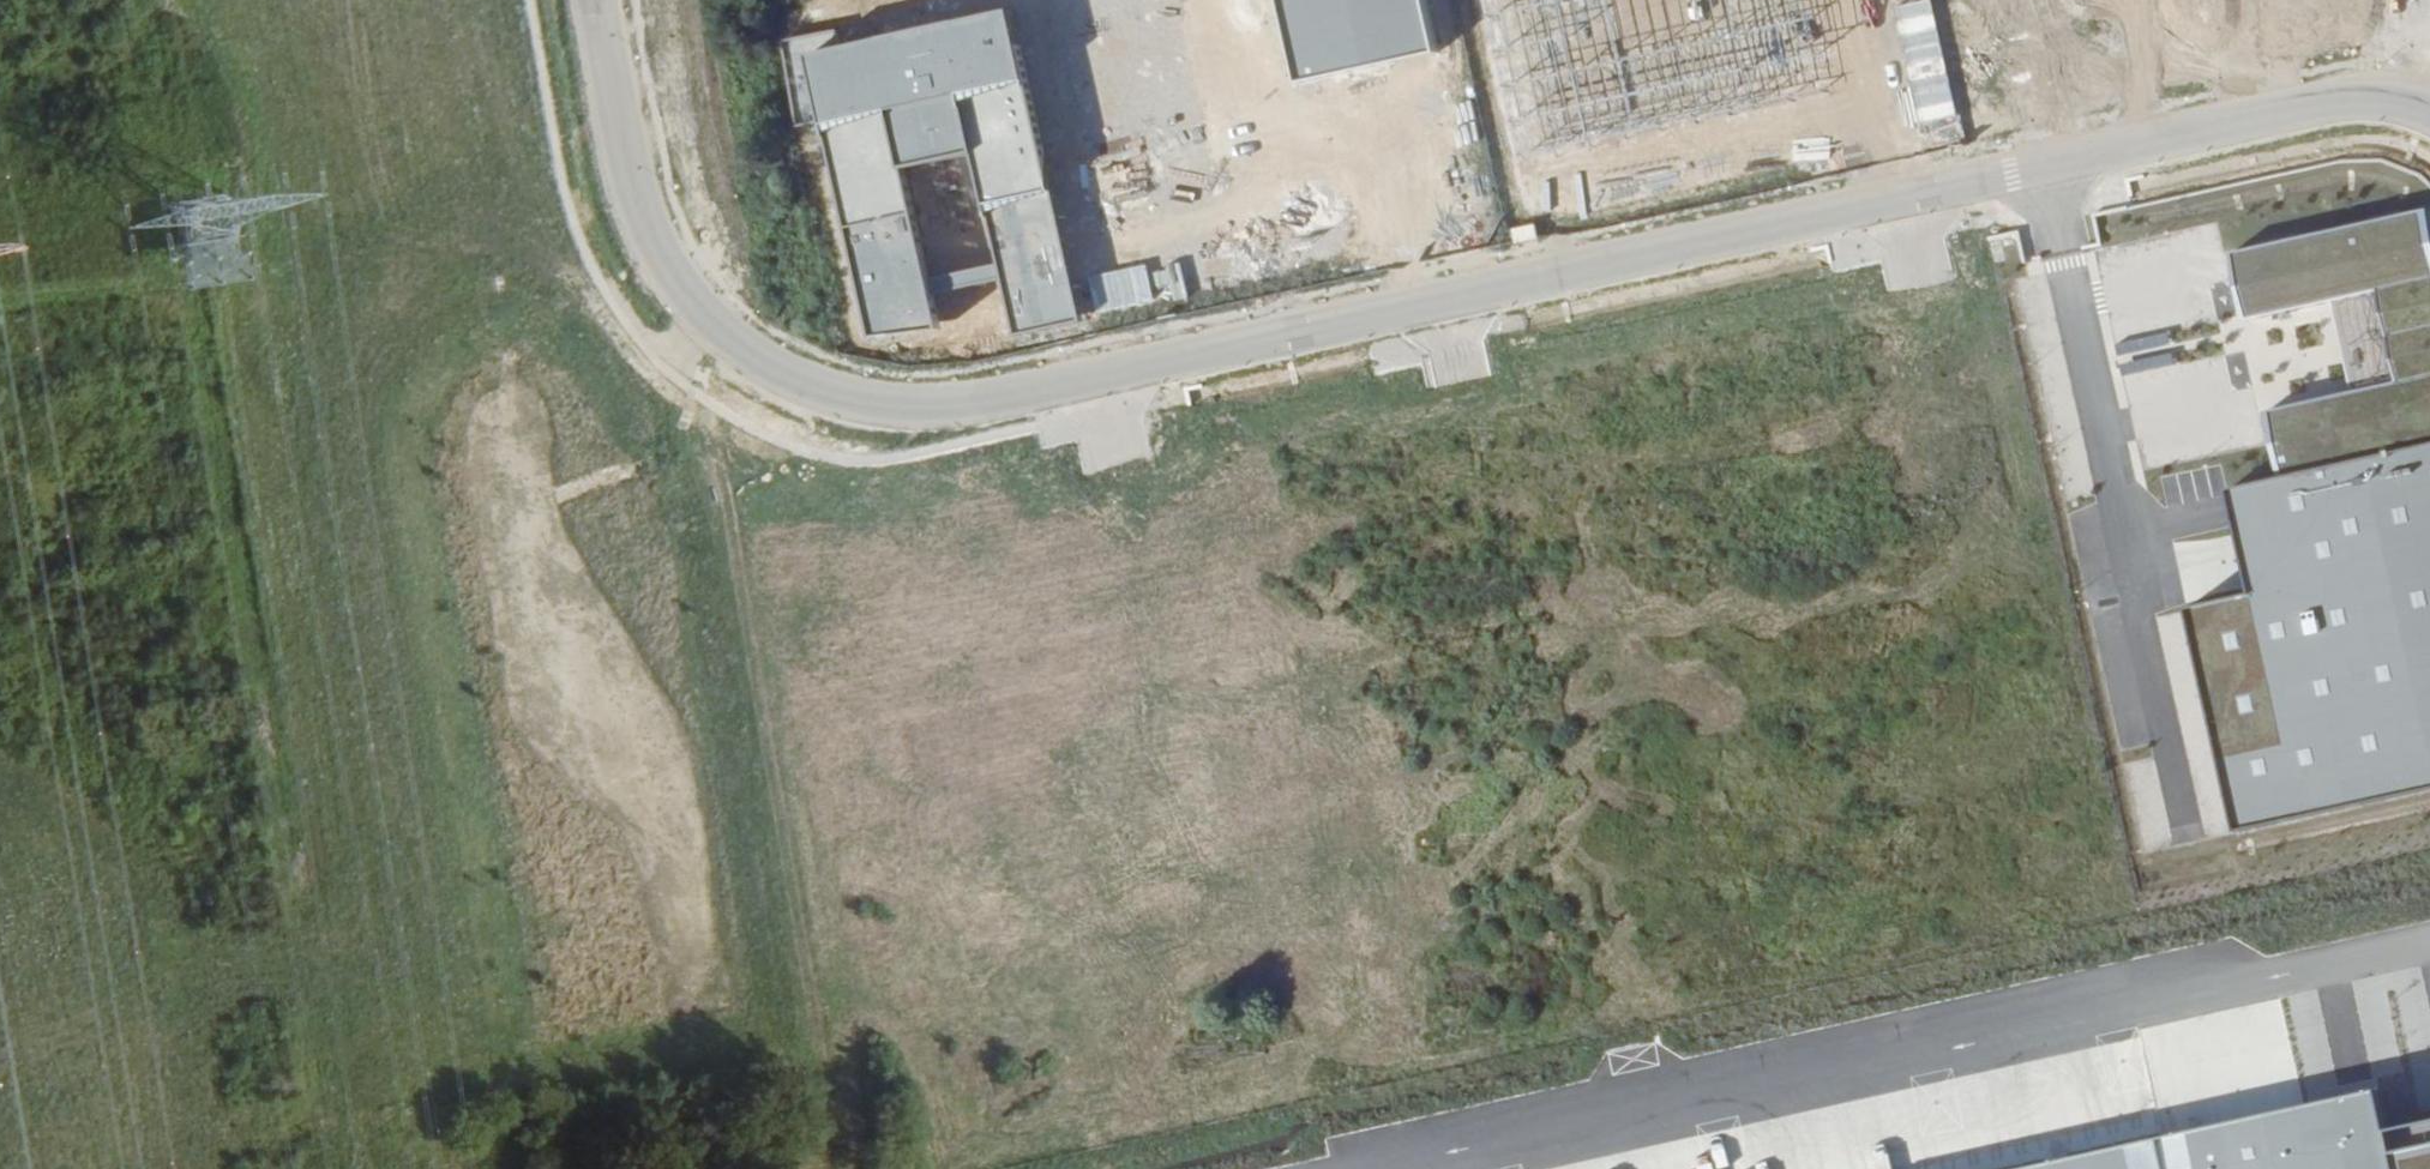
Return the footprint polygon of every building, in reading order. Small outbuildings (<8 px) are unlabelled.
[(1301,86),(1438,59),(1425,0),(1281,0),(1301,86)] [(1017,14),(812,61),(877,341),(942,333),(904,173),(978,155),(1018,338),(1086,323),(1017,14)] [(2235,254),(2249,319),(2379,290),(2379,292),(2389,337),(2399,382),(2400,384),(2271,412),(2285,474),(2287,477),(2232,489),(2258,601),(2252,602),(2198,615),(2225,734),(2219,736),(2240,829),(2429,787),(2429,228),(2426,212),(2235,254)] [(2019,1168),(2429,1168),(2429,1122),(2388,1131),(2379,1089),(2019,1168)]
